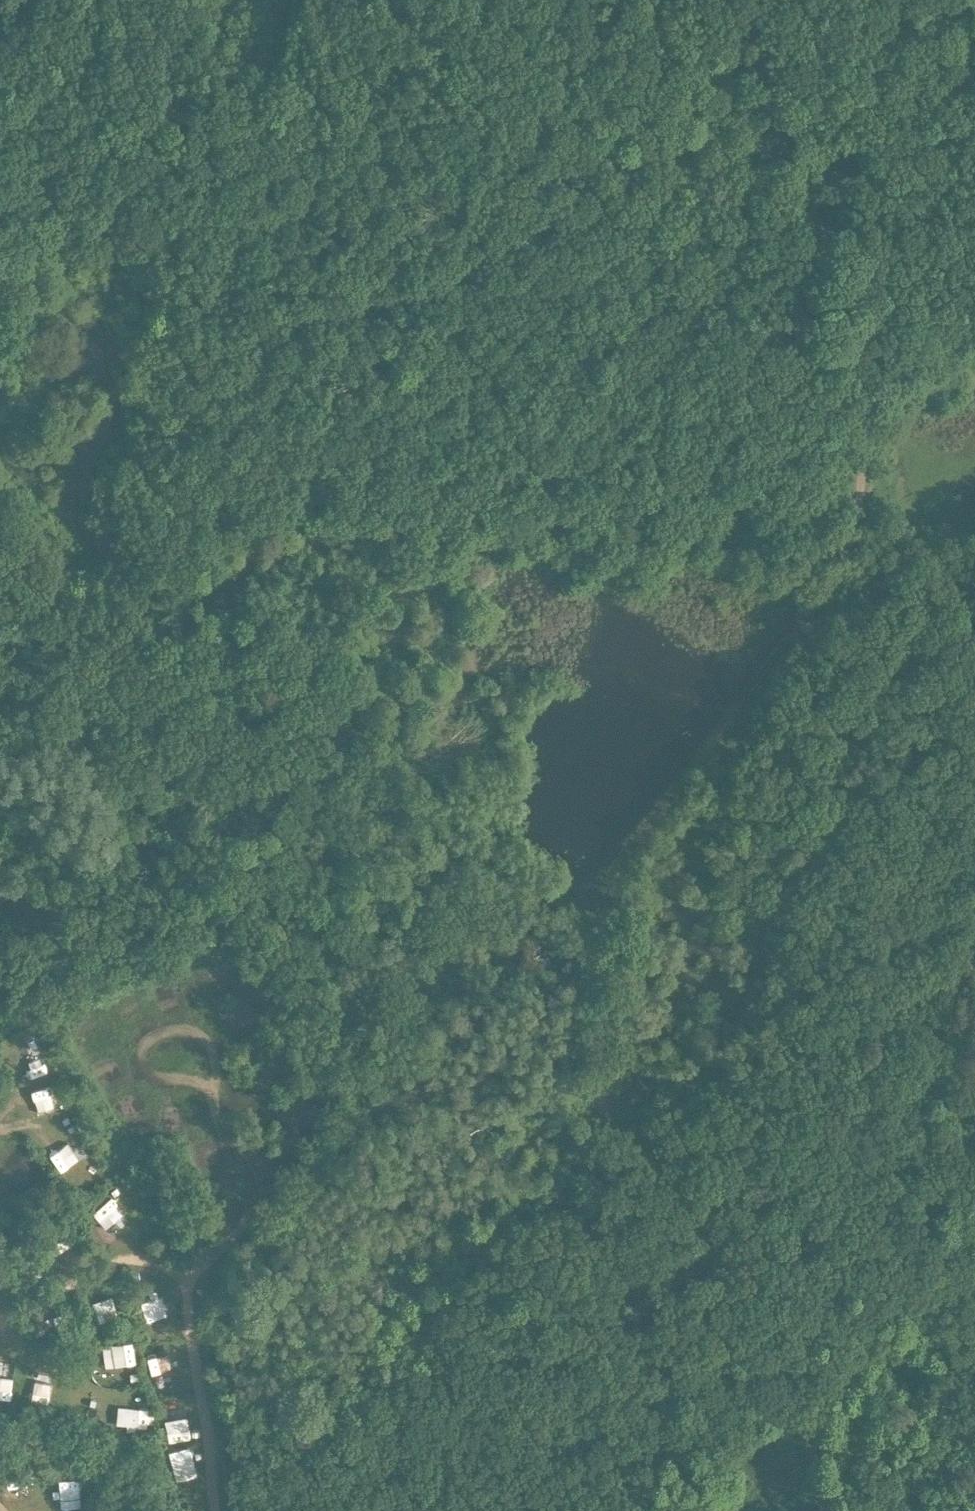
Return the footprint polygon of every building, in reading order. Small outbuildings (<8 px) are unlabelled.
[(235,955),(216,967),(226,985),(246,973),(235,955)] [(249,991),(233,1000),(243,1020),(260,1010),(249,991)] [(38,1108),(55,1105),(51,1085),(34,1088),(38,1108)] [(115,1106),(126,1126),(145,1115),(133,1096),(115,1106)] [(221,1145),(203,1149),(207,1167),(225,1164),(221,1145)] [(64,1172),(81,1161),(73,1147),(55,1158),(64,1172)] [(111,1244),(129,1222),(114,1209),(95,1231),(111,1244)] [(89,1294),(94,1317),(111,1314),(107,1290),(89,1294)] [(142,1303),(149,1323),(168,1316),(161,1297),(142,1303)] [(100,1362),(133,1361),(133,1347),(100,1348),(100,1362)] [(180,1351),(150,1353),(152,1377),(182,1375),(180,1351)] [(118,1405),(117,1424),(148,1425),(149,1406),(118,1405)] [(171,1420),(172,1438),(189,1438),(188,1420),(171,1420)] [(174,1480),(197,1476),(191,1445),(168,1450),(174,1480)]
